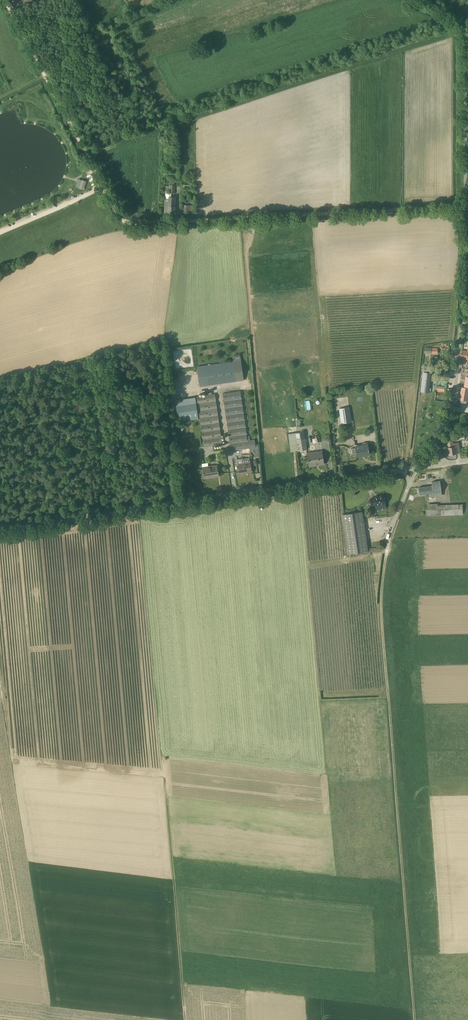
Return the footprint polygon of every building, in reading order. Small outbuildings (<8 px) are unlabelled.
[(175,197),(165,197),(164,213),(174,214),(175,197)] [(240,355),(232,356),(233,362),(197,367),(200,386),(236,381),(244,380),(240,355)] [(431,373),(423,372),(421,392),(429,393),(431,373)] [(240,391),(223,394),(231,451),(249,448),(256,447),(255,446),(254,440),(248,441),(240,391)] [(215,394),(197,397),(204,447),(208,446),(208,450),(213,449),(213,446),(222,444),(215,394)] [(349,407),(339,408),(341,423),(351,422),(349,407)] [(291,452),(307,449),(305,437),(304,431),(288,434),(291,452)] [(454,443),(453,444),(452,440),(447,441),(449,455),(456,453),(454,443)] [(368,444),(355,446),(355,447),(351,448),(352,454),(356,453),(357,457),(362,456),(361,455),(369,454),(368,444)] [(258,446),(255,446),(256,447),(249,448),(250,452),(254,452),(254,456),(259,455),(258,446)] [(322,451),(307,453),(309,466),(324,464),(322,451)] [(250,462),(243,463),(242,458),(238,459),(239,464),(238,464),(240,473),(245,473),(245,472),(251,471),(250,462)] [(217,465),(203,467),(204,478),(209,478),(209,476),(218,475),(217,465)] [(440,481),(432,482),(432,486),(419,487),(420,495),(429,494),(429,497),(442,495),(440,481)] [(384,495),(374,496),(374,498),(370,498),(371,505),(375,504),(376,506),(385,504),(384,495)] [(462,504),(427,505),(427,515),(463,514),(462,504)] [(362,511),(359,512),(342,514),(348,554),(368,551),(362,511)]
